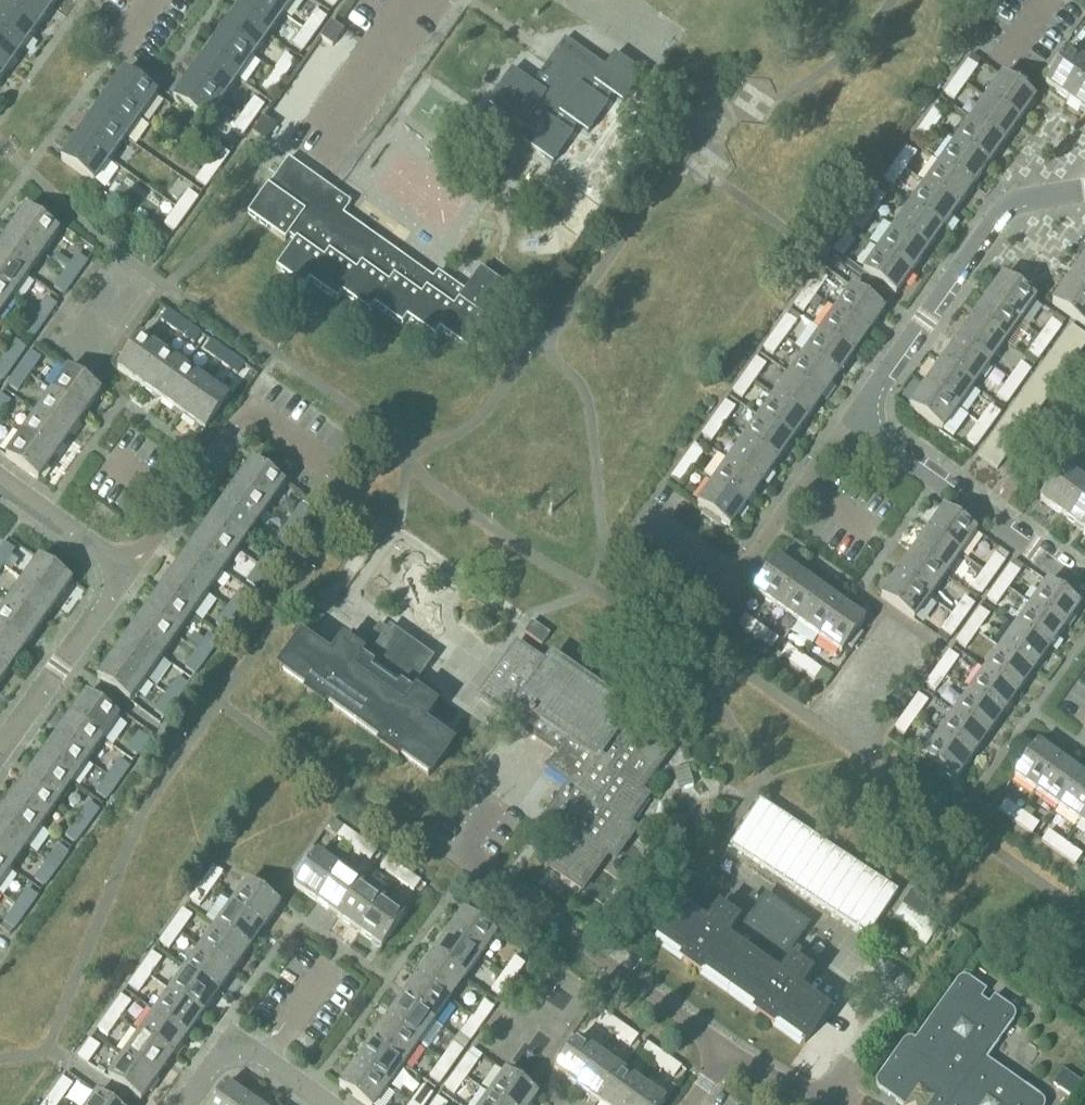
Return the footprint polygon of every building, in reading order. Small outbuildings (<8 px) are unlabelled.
[(4,5),(37,28),(53,7),(43,0),(8,0),(4,5)] [(236,13),(268,36),(283,15),(263,0),(245,0),(241,6),(236,13)] [(283,15),(294,0),(263,0),(283,15)] [(0,11),(0,35),(22,50),(37,28),(4,5),(0,11)] [(316,12),(305,28),(314,35),(326,19),(316,12)] [(236,13),(220,35),(252,58),(257,51),(268,36),(236,13)] [(331,23),(320,38),(330,46),(332,47),(343,31),(338,27),(331,23)] [(305,28),(293,45),(303,52),(314,35),(305,28)] [(6,72),(22,50),(0,35),(0,67),(6,72)] [(220,35),(205,57),(237,80),(252,58),(220,35)] [(512,70),(488,105),(506,119),(522,130),(524,127),(533,133),(525,144),(553,165),(573,137),(573,136),(570,134),(576,126),(588,134),(605,111),(608,106),(605,104),(611,95),(623,104),(640,80),(643,75),(615,55),(606,68),(566,39),(548,63),(533,85),(512,70)] [(1046,84),(1067,100),(1084,75),(1084,63),(1069,51),(1064,59),(1058,55),(1050,67),(1055,71),(1046,84)] [(285,56),(274,72),(283,79),(295,63),(285,56)] [(205,57),(189,78),(221,101),(237,80),(205,57)] [(968,61),(956,77),(966,84),(978,68),(968,61)] [(124,72),(108,94),(141,118),(157,96),(149,91),(153,85),(152,84),(152,85),(141,77),(137,82),(124,72)] [(274,72),(262,89),(271,96),(283,79),(274,72)] [(1067,100),(1084,112),(1084,75),(1067,100)] [(1002,76),(987,98),(1020,121),(1035,100),(1002,76)] [(956,77),(945,94),(955,101),(966,84),(956,77)] [(189,78),(174,100),(206,123),(221,101),(189,78)] [(108,94),(93,116),(126,140),(141,118),(108,94)] [(987,98),(972,120),(1004,143),(1020,121),(987,98)] [(254,100),(242,116),(252,123),(264,107),(254,100)] [(938,104),(926,120),(936,127),(948,111),(938,104)] [(93,116),(77,138),(110,161),(126,140),(93,116)] [(242,116),(231,133),(240,140),(252,123),(242,116)] [(264,118),(253,134),(263,141),(265,143),(277,127),(274,125),(264,118)] [(926,120),(914,137),(924,144),(936,127),(926,120)] [(972,120),(956,141),(989,165),(1004,143),(972,120)] [(77,138),(62,160),(94,183),(110,161),(77,138)] [(956,141),(941,163),(973,186),(989,165),(956,141)] [(907,147),(895,163),(905,170),(917,154),(907,147)] [(219,149),(208,165),(217,172),(229,156),(219,149)] [(268,187),(248,215),(285,241),(289,236),(296,241),(277,269),(305,289),(310,282),(338,301),(343,294),(370,313),(375,306),(402,325),(407,318),(435,338),(440,330),(467,350),(488,321),(497,308),(503,299),(510,290),(481,270),(475,279),(469,288),(465,292),(438,273),(434,279),(425,273),(420,270),(344,215),(352,204),(350,203),(350,204),(337,194),(305,171),(289,159),(269,187),(268,187)] [(895,163),(883,180),(893,187),(905,170),(895,163)] [(941,163),(925,185),(958,208),(973,186),(941,163)] [(208,165),(196,182),(205,189),(217,172),(208,165)] [(925,185),(910,207),(943,230),(958,208),(925,185)] [(876,190),(865,207),(874,214),(886,197),(876,190)] [(188,193),(176,209),(186,216),(198,200),(188,193)] [(555,204),(546,216),(558,225),(559,224),(559,223),(560,222),(560,221),(561,220),(561,219),(561,218),(561,217),(561,216),(561,215),(561,214),(561,213),(561,212),(560,211),(560,210),(559,209),(559,208),(558,207),(558,206),(557,206),(556,205),(556,204),(555,204)] [(865,207),(853,223),(863,230),(874,214),(865,207)] [(910,207),(894,228),(927,252),(943,230),(910,207)] [(26,209),(11,231),(44,255),(59,233),(52,227),(56,222),(55,221),(48,217),(43,214),(40,219),(26,209)] [(176,209),(165,225),(175,232),(186,216),(176,209)] [(894,228),(879,250),(912,273),(927,252),(894,228)] [(0,247),(0,256),(28,276),(44,255),(11,231),(0,247)] [(845,234),(833,251),(843,258),(855,241),(845,234)] [(879,250),(863,272),(871,277),(867,283),(868,283),(879,291),(883,286),(896,295),(912,273),(879,250)] [(78,255),(66,271),(76,278),(88,262),(78,255)] [(13,298),(28,276),(0,256),(0,289),(13,298)] [(1068,282),(1084,294),(1084,261),(1083,260),(1068,282)] [(66,271),(54,288),(64,295),(76,278),(66,271)] [(818,273),(806,289),(816,296),(827,280),(818,273)] [(1003,277),(987,299),(1020,322),(1036,300),(1028,295),(1032,289),(1031,289),(1020,281),(1016,286),(1003,277)] [(1052,304),(1084,327),(1084,294),(1068,282),(1052,304)] [(852,288),(838,308),(870,332),(885,311),(852,288)] [(13,298),(0,289),(0,316),(13,298)] [(806,289),(794,306),(804,313),(816,296),(806,289)] [(47,298),(35,315),(45,322),(57,305),(47,298)] [(987,299),(972,321),(1005,344),(1020,322),(987,299)] [(838,308),(823,329),(856,352),(870,332),(838,308)] [(168,311),(161,320),(178,332),(185,322),(168,311)] [(27,326),(24,331),(33,338),(45,322),(35,315),(33,317),(27,326)] [(787,316),(775,332),(785,339),(797,323),(787,316)] [(1052,320),(1040,337),(1050,344),(1062,327),(1052,320)] [(972,321),(956,342),(989,365),(1005,344),(972,321)] [(185,322),(178,332),(194,344),(201,334),(185,322)] [(1063,336),(1083,350),(1084,347),(1084,335),(1071,325),(1063,336)] [(823,329),(807,351),(840,374),(856,352),(823,329)] [(775,332),(764,349),(773,356),(785,339),(775,332)] [(1063,336),(1055,347),(1075,361),(1083,350),(1063,336)] [(127,356),(118,369),(139,384),(162,352),(141,337),(136,344),(131,341),(131,340),(130,341),(122,353),(127,356)] [(1040,337),(1028,353),(1038,360),(1050,344),(1040,337)] [(16,341),(5,358),(15,365),(26,348),(16,341)] [(211,341),(204,351),(221,363),(228,353),(211,341)] [(956,342),(941,364),(974,387),(989,365),(956,342)] [(1055,347),(1048,358),(1067,372),(1075,361),(1055,347)] [(807,351),(792,373),(824,396),(840,374),(807,351)] [(32,352),(20,369),(30,376),(41,359),(32,352)] [(162,352),(139,384),(161,400),(184,367),(162,352)] [(228,353),(221,363),(237,375),(244,365),(228,353)] [(0,364),(0,379),(3,381),(15,365),(5,358),(0,364)] [(1048,358),(1040,369),(1059,383),(1067,372),(1048,358)] [(756,359),(745,375),(754,382),(766,366),(756,359)] [(1021,363),(1009,380),(1019,387),(1031,370),(1021,363)] [(941,364),(925,386),(958,409),(974,387),(941,364)] [(184,367),(161,400),(183,416),(206,383),(184,367)] [(20,369),(8,385),(18,392),(30,376),(20,369)] [(1040,369),(1032,380),(1052,394),(1059,383),(1040,369)] [(68,370),(53,392),(85,415),(101,393),(68,370)] [(792,373),(776,395),(809,418),(824,396),(792,373)] [(745,375),(733,392),(743,399),(754,382),(745,375)] [(1009,380),(998,397),(1007,404),(1019,387),(1009,380)] [(1032,380),(1024,391),(1044,405),(1052,394),(1032,380)] [(206,383),(183,416),(205,432),(227,401),(229,399),(206,383)] [(925,386),(910,408),(943,431),(958,409),(925,386)] [(1024,391),(1017,402),(1036,416),(1044,405),(1024,391)] [(53,392),(37,414),(70,437),(85,415),(53,392)] [(0,397),(0,418),(11,402),(1,395),(0,397)] [(776,395),(760,417),(793,440),(809,418),(776,395)] [(726,402),(714,418),(724,425),(735,409),(726,402)] [(1017,402),(1009,413),(1028,426),(1036,416),(1017,402)] [(991,406),(979,423),(989,430),(1000,414),(991,406)] [(1009,413),(1001,424),(1021,437),(1028,426),(1009,413)] [(37,414),(22,436),(54,459),(70,437),(37,414)] [(760,417),(744,439),(777,463),(793,440),(760,417)] [(714,418),(702,435),(712,442),(724,425),(714,418)] [(979,423),(967,440),(977,447),(989,430),(979,423)] [(1001,424),(993,434),(1013,448),(1021,437),(1001,424)] [(993,434),(986,445),(1005,459),(1013,448),(993,434)] [(22,436),(6,458),(39,481),(54,459),(22,436)] [(744,439),(729,461),(761,485),(777,463),(744,439)] [(695,445),(683,462),(693,468),(705,452),(695,445)] [(986,445),(978,456),(997,470),(1005,459),(986,445)] [(729,461),(713,483),(746,506),(761,485),(729,461)] [(252,462),(237,483),(270,506),(285,485),(278,480),(281,474),(280,474),(269,466),(268,467),(265,471),(252,462)] [(683,462),(672,478),(676,481),(681,485),(693,468),(683,462)] [(1049,487),(1040,500),(1062,516),(1084,483),(1063,467),(1058,475),(1055,472),(1053,471),(1052,472),(1044,483),(1049,487)] [(228,496),(222,505),(255,528),(270,506),(237,483),(228,496)] [(713,483),(697,505),(698,506),(705,511),(701,516),(702,517),(702,516),(713,524),(717,519),(730,529),(746,506),(713,483)] [(1062,516),(1084,531),(1084,529),(1084,483),(1062,516)] [(222,505),(206,527),(239,550),(255,528),(222,505)] [(301,505),(290,522),(299,529),(311,512),(301,505)] [(944,509),(928,531),(961,555),(976,532),(944,509)] [(290,522),(278,538),(288,545),(299,529),(290,522)] [(206,527),(191,548),(224,571),(239,550),(206,527)] [(928,531),(913,553),(945,576),(961,555),(928,531)] [(0,551),(0,564),(4,567),(15,550),(6,543),(0,551)] [(191,548),(176,570),(208,593),(224,571),(191,548)] [(271,549),(259,565),(269,572),(280,556),(271,549)] [(913,553),(897,575),(930,598),(945,576),(913,553)] [(995,555),(984,571),(993,578),(1005,562),(995,555)] [(40,559),(24,581),(57,604),(72,583),(40,559)] [(777,559),(754,591),(776,607),(799,574),(777,559)] [(259,565),(248,582),(257,589),(269,572),(259,565)] [(1011,565),(999,582),(1009,589),(1020,573),(1011,565)] [(176,570),(160,592),(193,615),(208,593),(176,570)] [(984,571),(972,588),(982,595),(993,578),(984,571)] [(799,574),(776,607),(798,623),(821,590),(799,574)] [(897,575),(881,597),(914,620),(930,598),(897,575)] [(24,581),(9,603),(41,626),(57,604),(24,581)] [(999,582),(987,599),(997,605),(1009,589),(999,582)] [(1047,583),(1032,605),(1065,628),(1080,606),(1047,583)] [(821,590),(798,623),(820,638),(843,605),(821,590)] [(160,592),(145,613),(177,637),(193,615),(160,592)] [(240,592),(228,608),(238,615),(250,599),(240,592)] [(965,598),(953,614),(963,621),(975,605),(965,598)] [(0,615),(0,630),(26,648),(41,626),(9,603),(6,606),(1,613),(0,615)] [(843,605),(820,638),(833,648),(842,654),(847,646),(852,650),(853,649),(861,638),(856,634),(860,628),(865,621),(843,605)] [(1032,605),(1016,626),(1049,650),(1065,628),(1032,605)] [(228,608),(217,625),(226,632),(238,615),(228,608)] [(980,609),(968,625),(978,632),(990,616),(980,609)] [(145,613),(129,635),(162,658),(177,637),(145,613)] [(953,614),(941,630),(951,638),(963,621),(953,614)] [(746,616),(738,626),(755,637),(762,627),(746,616)] [(532,622),(525,633),(542,646),(550,635),(532,622)] [(968,625),(956,642),(966,649),(978,632),(968,625)] [(303,640),(280,672),(282,673),(283,672),(311,692),(309,694),(308,693),(307,695),(325,707),(326,706),(325,705),(327,703),(384,744),(382,746),(381,745),(380,747),(398,759),(399,758),(398,757),(400,755),(402,756),(428,775),(427,776),(429,777),(450,747),(451,746),(449,745),(449,746),(421,726),(432,710),(433,711),(434,709),(431,707),(434,703),(435,704),(439,699),(440,697),(438,696),(439,695),(418,679),(421,674),(432,659),(431,658),(430,659),(391,632),(392,631),(391,630),(389,633),(380,626),(368,644),(356,635),(355,634),(354,636),(352,635),(348,641),(349,642),(346,647),(343,644),(342,646),(343,646),(331,662),(304,642),(304,641),(303,640)] [(1016,626),(1001,648),(1034,671),(1049,650),(1016,626)] [(762,627),(755,637),(772,649),(779,639),(762,627)] [(10,670),(26,648),(0,630),(0,662),(10,670)] [(129,635),(114,657),(147,680),(162,658),(129,635)] [(209,635),(198,651),(207,658),(219,642),(209,635)] [(517,644),(479,699),(480,699),(504,715),(503,716),(557,753),(567,739),(597,759),(619,729),(630,714),(627,712),(555,662),(552,660),(548,666),(518,645),(517,644)] [(789,647),(782,656),(798,668),(805,658),(789,647)] [(1001,648),(986,670),(1018,693),(1034,671),(1001,648)] [(198,651),(186,668),(195,675),(207,658),(198,651)] [(949,652),(938,668),(947,675),(959,659),(949,652)] [(114,657),(98,679),(131,702),(147,680),(114,657)] [(805,658),(798,668),(815,679),(821,670),(805,658)] [(10,670),(0,662),(0,684),(10,670)] [(938,668),(926,685),(936,692),(947,675),(938,668)] [(986,670),(970,692),(1003,715),(1018,693),(986,670)] [(178,678),(167,694),(176,702),(188,685),(178,678)] [(970,692),(955,713),(987,737),(1003,715),(970,692)] [(167,694),(155,711),(165,718),(176,702),(167,694)] [(87,695),(71,717),(104,740),(119,718),(112,713),(115,709),(116,708),(115,707),(103,699),(100,704),(87,695)] [(919,695),(907,712),(917,719),(928,702),(919,695)] [(907,712),(895,728),(905,735),(917,719),(907,712)] [(955,713),(939,735),(972,758),(987,737),(955,713)] [(71,717),(56,738),(89,761),(104,740),(71,717)] [(557,753),(546,769),(569,786),(550,813),(561,820),(552,832),(550,831),(550,832),(567,842),(549,867),(582,890),(583,889),(582,889),(583,887),(607,853),(615,859),(616,858),(615,858),(634,831),(635,832),(635,831),(627,825),(646,798),(647,799),(647,798),(639,792),(658,765),(659,766),(659,765),(667,754),(638,734),(634,739),(619,729),(597,759),(567,739),(557,753)] [(140,733),(128,750),(138,757),(149,740),(142,734),(140,733)] [(939,735),(923,757),(931,763),(927,768),(939,776),(943,771),(956,781),(972,758),(939,735)] [(56,738),(40,760),(73,783),(89,761),(56,738)] [(1038,744),(1015,777),(1037,792),(1060,759),(1038,744)] [(1060,759),(1037,792),(1059,808),(1082,775),(1060,759)] [(40,760),(25,782),(58,805),(73,783),(40,760)] [(120,760),(108,776),(118,784),(130,767),(120,760)] [(1059,808),(1081,823),(1084,817),(1084,777),(1082,775),(1059,808)] [(108,776),(97,793),(106,800),(118,784),(108,776)] [(25,782),(9,803),(42,827),(58,805),(25,782)] [(1006,800),(999,810),(1016,822),(1023,812),(1006,800)] [(759,801),(729,847),(866,935),(896,889),(759,801)] [(0,817),(0,829),(27,848),(42,827),(9,803),(0,817)] [(89,803),(78,819),(87,827),(99,810),(89,803)] [(1023,812),(1016,822),(1032,833),(1039,824),(1023,812)] [(78,819),(66,836),(76,843),(87,827),(78,819)] [(345,827),(338,837),(354,849),(361,839),(345,827)] [(11,870),(27,848),(0,829),(0,862),(11,870)] [(1050,831),(1043,841),(1059,853),(1066,843),(1050,831)] [(361,839),(354,849),(371,861),(378,851),(361,839)] [(688,841),(676,859),(677,860),(689,868),(698,855),(701,851),(688,841)] [(1066,843),(1059,853),(1076,864),(1083,854),(1066,843)] [(58,846),(47,863),(57,870),(68,853),(58,846)] [(303,873),(294,886),(316,902),(340,870),(317,854),(312,861),(307,857),(306,858),(298,870),(303,873)] [(388,858),(381,868),(397,880),(404,870),(388,858)] [(11,870),(0,862),(0,886),(11,870)] [(47,863),(35,879),(45,886),(57,870),(47,863)] [(214,867),(202,883),(212,890),(224,874),(214,867)] [(340,870),(316,902),(338,918),(361,885),(340,870)] [(404,870),(397,880),(414,892),(421,882),(404,870)] [(202,883),(190,900),(200,907),(212,890),(202,883)] [(248,883),(232,904),(265,928),(281,906),(248,883)] [(361,885),(338,918),(360,933),(383,901),(361,885)] [(28,889),(16,906),(26,913),(38,897),(28,889)] [(905,904),(892,922),(925,946),(938,927),(923,917),(930,906),(912,893),(905,904)] [(679,907),(656,939),(658,940),(659,939),(687,959),(685,961),(684,960),(683,962),(701,974),(702,973),(701,972),(703,970),(760,1010),(758,1013),(757,1012),(756,1014),(774,1026),(775,1025),(774,1024),(776,1022),(804,1042),(803,1043),(805,1044),(827,1012),(826,1012),(825,1013),(797,993),(808,977),(809,978),(810,976),(807,974),(810,970),(811,971),(816,964),(814,963),(815,962),(794,946),(797,942),(808,926),(807,926),(806,927),(767,899),(767,898),(766,897),(763,903),(754,896),(743,911),(730,902),(729,903),(728,902),(723,908),(725,909),(722,914),(719,911),(718,913),(719,913),(707,929),(679,909),(680,908),(679,907)] [(383,901),(360,933),(382,949),(405,916),(383,901)] [(232,904),(217,926),(250,949),(265,928),(232,904)] [(16,906),(4,923),(14,930),(26,913),(16,906)] [(183,910),(171,927),(181,934),(193,917),(183,910)] [(464,912),(448,935),(480,958),(496,936),(489,930),(493,925),(492,924),(481,916),(477,922),(464,912)] [(217,926),(201,948),(234,971),(250,949),(217,926)] [(171,927),(159,943),(169,950),(181,934),(171,927)] [(448,935),(432,956),(465,980),(480,958),(448,935)] [(201,948),(186,969),(219,993),(234,971),(201,948)] [(152,953),(141,970),(150,977),(162,960),(152,953)] [(432,956),(417,978),(450,1001),(465,980),(432,956)] [(515,958),(503,974),(513,981),(522,969),(525,965),(515,958)] [(186,969),(171,991),(203,1015),(219,993),(186,969)] [(141,970),(129,986),(139,993),(150,977),(141,970)] [(503,974),(492,991),(501,998),(513,981),(503,974)] [(417,978),(401,1000),(434,1023),(450,1001),(417,978)] [(876,1082),(877,1086),(880,1090),(901,1104),(908,1104),(911,1101),(918,1104),(1045,1104),(1044,1102),(1042,1099),(987,1060),(1014,1021),(1016,1018),(1015,1014),(1013,1010),(995,997),(989,1005),(982,999),(987,991),(969,979),(966,978),(962,978),(958,981),(915,1040),(913,1039),(910,1038),(907,1039),(904,1041),(878,1078),(876,1082)] [(171,991),(155,1013),(188,1036),(203,1015),(171,991)] [(122,996),(110,1013),(120,1020),(131,1003),(122,996)] [(401,1000),(386,1022),(419,1045),(434,1023),(401,1000)] [(484,1001),(472,1018),(482,1025),(494,1008),(484,1001)] [(110,1013),(98,1029),(108,1036),(120,1020),(110,1013)] [(155,1013),(140,1035),(172,1058),(188,1036),(155,1013)] [(604,1015),(598,1023),(615,1035),(622,1025),(605,1013),(604,1015)] [(472,1018),(461,1034),(470,1041),(471,1041),(482,1025),(472,1018)] [(386,1022),(370,1043),(403,1067),(419,1045),(386,1022)] [(622,1025),(615,1035),(631,1047),(638,1037),(622,1025)] [(140,1035),(124,1056),(157,1080),(172,1058),(140,1035)] [(564,1059),(555,1072),(577,1087),(600,1055),(578,1039),(573,1046),(567,1043),(567,1044),(559,1055),(564,1059)] [(79,1057),(78,1057),(88,1064),(100,1047),(90,1040),(79,1057)] [(370,1043),(355,1065),(388,1088),(403,1067),(370,1043)] [(454,1044),(442,1061),(452,1068),(463,1051),(454,1044)] [(648,1044),(641,1054),(658,1065),(665,1056),(648,1044)] [(469,1055),(457,1071),(467,1078),(479,1062),(469,1055)] [(600,1055),(577,1087),(598,1103),(622,1070),(600,1055)] [(124,1056),(109,1078),(116,1083),(112,1089),(113,1090),(113,1089),(124,1097),(128,1092),(141,1102),(157,1080),(124,1056)] [(665,1056),(658,1065),(674,1077),(681,1067),(670,1059),(665,1056)] [(442,1061),(430,1077),(440,1084),(452,1068),(442,1061)] [(340,1086),(366,1104),(376,1104),(388,1088),(355,1065),(340,1086)] [(598,1103),(601,1104),(630,1104),(643,1086),(622,1070),(598,1103)] [(457,1071),(445,1088),(455,1095),(467,1078),(457,1071)] [(1064,1071),(1054,1085),(1071,1097),(1081,1083),(1064,1071)] [(490,1095),(504,1104),(532,1104),(538,1096),(506,1073),(490,1095)] [(63,1078),(52,1095),(61,1102),(73,1085),(63,1078)] [(213,1104),(245,1104),(249,1100),(227,1084),(213,1104)] [(630,1104),(663,1104),(665,1103),(666,1102),(643,1086),(630,1104)] [(411,1104),(413,1104),(425,1104),(433,1094),(423,1087),(411,1104)] [(90,1104),(113,1104),(97,1094),(90,1104)] [(44,1104),(59,1104),(61,1102),(52,1095),(44,1104)] [(482,1104),(504,1104),(490,1095),(482,1104)]
